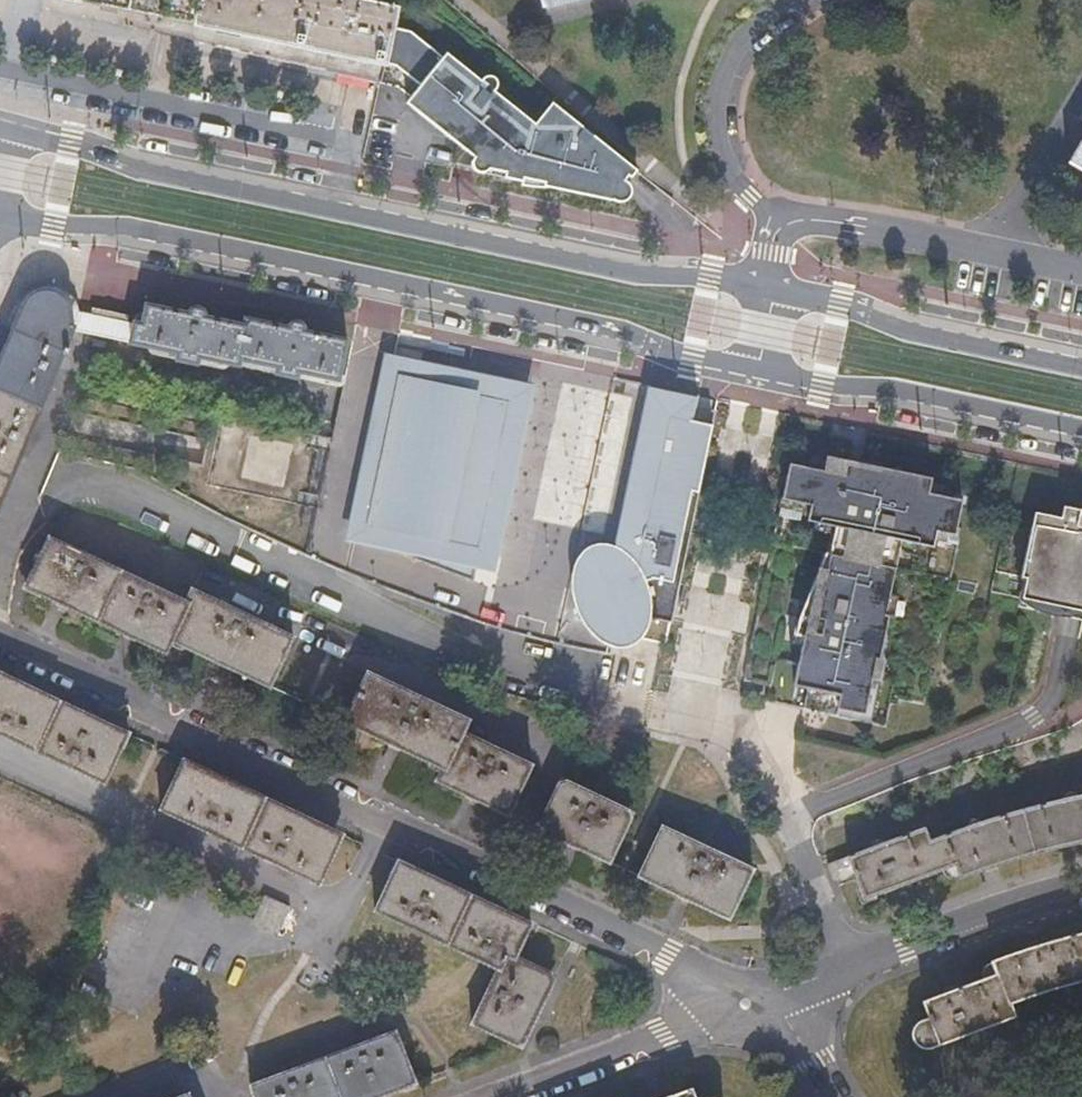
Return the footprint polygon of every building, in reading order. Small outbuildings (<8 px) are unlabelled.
[(196,23),(201,0),(96,0),(196,23)] [(368,0),(201,0),(196,23),(389,69),(397,29),(401,7),(368,0)] [(542,9),(576,0),(539,0),(542,9)] [(554,103),(536,126),(496,94),(496,93),(497,93),(497,92),(498,91),(498,90),(498,89),(498,88),(498,87),(498,86),(498,85),(498,84),(497,83),(497,82),(496,82),(496,81),(495,81),(495,80),(494,80),(494,79),(493,79),(492,78),(491,78),(490,78),(489,78),(488,78),(487,78),(486,78),(485,78),(485,79),(484,79),(483,80),(482,80),(482,81),(481,81),(481,82),(446,54),(443,58),(410,32),(397,29),(389,69),(400,84),(404,68),(411,70),(425,80),(413,95),(481,150),(475,157),(474,158),(473,159),(473,160),(473,161),(472,161),(472,162),(472,163),(472,164),(472,165),(472,166),(473,167),(473,168),(473,169),(474,169),(474,170),(475,170),(475,171),(476,171),(477,172),(478,172),(479,173),(480,173),(613,201),(615,198),(629,180),(637,170),(554,103)] [(404,68),(400,84),(413,95),(425,80),(411,70),(404,68)] [(1070,165),(1081,172),(1081,144),(1070,165)] [(632,184),(629,180),(615,198),(615,199),(620,201),(624,201),(628,199),(631,196),(633,193),(634,188),(632,184)] [(0,365),(0,388),(43,406),(77,327),(70,325),(71,321),(72,316),(71,312),(70,308),(68,304),(66,300),(63,297),(59,294),(55,292),(51,291),(46,291),(42,291),(38,293),(33,294),(30,297),(27,300),(24,304),(0,365)] [(140,319),(135,321),(129,344),(239,368),(240,362),(247,328),(208,320),(208,319),(208,317),(208,316),(208,315),(207,315),(207,314),(206,313),(205,312),(204,312),(203,312),(202,312),(201,312),(200,312),(199,313),(198,314),(197,315),(196,317),(146,307),(144,318),(140,319)] [(120,342),(125,323),(93,315),(88,336),(120,342)] [(247,328),(240,362),(338,383),(340,376),(346,344),(307,335),(307,334),(307,332),(307,331),(306,330),(306,329),(305,328),(304,328),(303,327),(302,327),(301,326),(300,326),(299,327),(298,327),(297,327),(296,328),(295,329),(294,330),(294,331),(294,332),(249,322),(247,328)] [(536,385),(385,354),(345,540),(414,558),(494,588),(536,385)] [(0,388),(0,472),(13,478),(43,406),(0,388)] [(652,445),(678,393),(651,388),(616,550),(620,551),(626,554),(631,558),(633,560),(639,556),(630,541),(650,444),(652,445)] [(641,641),(667,646),(713,427),(704,425),(693,422),(698,398),(678,393),(652,445),(650,444),(630,541),(639,556),(633,560),(631,558),(626,554),(620,551),(616,550),(614,549),(607,548),(601,548),(594,549),(588,552),(583,555),(578,559),(574,564),(571,570),(569,576),(568,583),(568,589),(569,596),(572,602),(575,607),(593,637),(598,641),(603,644),(609,647),(611,648),(615,649),(620,650),(625,649),(629,648),(634,647),(638,644),(641,641)] [(849,463),(848,466),(880,473),(881,470),(882,470),(883,466),(848,458),(847,463),(849,463)] [(811,470),(791,466),(783,501),(811,507),(810,516),(808,523),(833,528),(837,529),(827,572),(824,571),(820,571),(806,605),(800,620),(796,638),(804,640),(802,649),(794,688),(797,688),(808,691),(805,701),(803,711),(836,718),(838,712),(864,718),(876,662),(879,663),(889,619),(886,618),(890,596),(899,555),(902,543),(921,547),(934,550),(935,543),(937,534),(956,538),(958,530),(963,503),(943,499),(929,496),(932,485),(932,481),(882,470),(881,470),(880,473),(848,466),(849,463),(847,463),(828,459),(827,463),(825,473),(811,470)] [(827,463),(813,460),(811,470),(825,473),(827,463)] [(0,472),(0,508),(13,478),(0,472)] [(946,488),(932,485),(929,496),(943,499),(946,488)] [(783,501),(782,501),(780,510),(810,516),(811,507),(783,501)] [(1065,507),(1062,519),(1036,514),(1022,578),(1027,579),(1023,599),(1051,605),(1058,607),(1081,612),(1081,511),(1065,507)] [(837,529),(833,528),(824,571),(827,572),(837,529)] [(937,534),(935,543),(959,548),(963,531),(958,530),(956,538),(937,534)] [(50,541),(26,590),(95,623),(119,574),(50,541)] [(921,547),(902,543),(899,555),(919,559),(921,547)] [(119,574),(95,623),(166,656),(171,644),(188,607),(119,574)] [(193,595),(188,607),(171,644),(270,690),(291,641),(193,595)] [(899,598),(890,596),(886,618),(889,619),(894,620),(899,598)] [(1051,605),(1023,599),(1021,608),(1049,614),(1051,605)] [(800,604),(791,647),(802,649),(804,640),(796,638),(800,620),(806,605),(800,604)] [(1058,607),(1056,616),(1081,621),(1081,612),(1058,607)] [(864,718),(838,712),(836,718),(871,726),(885,664),(879,663),(876,662),(864,718)] [(0,672),(0,734),(37,752),(61,701),(0,672)] [(445,772),(462,736),(468,724),(367,677),(344,725),(445,772)] [(797,688),(795,699),(805,701),(808,691),(797,688)] [(61,701),(37,752),(105,785),(130,734),(61,701)] [(439,786),(508,817),(531,769),(462,736),(445,772),(439,786)] [(266,798),(193,763),(184,782),(177,778),(161,812),(243,850),(266,798)] [(539,832),(610,865),(631,821),(628,815),(566,785),(560,789),(539,832)] [(1081,797),(1081,795),(1080,794),(1079,793),(1077,793),(1076,792),(1075,792),(1074,792),(1072,792),(1071,793),(1070,794),(1069,794),(1068,795),(1067,797),(1067,798),(1066,800),(1066,801),(1025,811),(1038,856),(1081,845),(1081,797)] [(243,850),(321,887),(335,854),(329,850),(338,832),(266,798),(243,850)] [(1038,856),(1025,811),(984,824),(983,823),(982,822),(981,821),(979,821),(978,820),(977,820),(975,820),(974,821),(973,821),(972,822),(971,823),(970,824),(969,825),(969,827),(969,828),(969,830),(930,844),(941,875),(958,869),(963,881),(994,871),(1038,856)] [(732,901),(738,905),(753,873),(663,830),(647,863),(654,867),(647,882),(724,919),(732,901)] [(930,844),(925,830),(888,843),(887,842),(886,841),(885,840),(884,840),(883,839),(881,839),(880,839),(879,839),(878,839),(876,840),(875,841),(874,842),(874,843),(873,844),(873,846),(873,847),(873,848),(850,857),(858,876),(866,901),(897,890),(941,875),(930,844)] [(858,876),(850,857),(834,863),(842,882),(858,876)] [(471,895),(402,862),(378,913),(448,946),(471,895)] [(471,895),(448,946),(501,972),(503,973),(509,957),(516,960),(532,923),(471,895)] [(1072,940),(1081,980),(1081,937),(1072,940)] [(1081,984),(1081,980),(1072,940),(999,963),(1003,976),(1014,1004),(1081,984)] [(503,973),(501,972),(475,1026),(519,1047),(528,1043),(555,984),(549,975),(516,960),(509,957),(503,973)] [(934,1050),(1019,1019),(1014,1004),(1003,976),(925,1005),(931,1019),(924,1022),(922,1023),(920,1025),(918,1027),(917,1030),(916,1032),(916,1035),(916,1037),(917,1040),(918,1042),(919,1044),(921,1046),(923,1048),(926,1049),(928,1050),(931,1050),(933,1050),(934,1050)] [(416,1085),(397,1035),(324,1061),(337,1096),(385,1096),(416,1085)] [(324,1061),(251,1088),(255,1096),(337,1096),(324,1061)]
